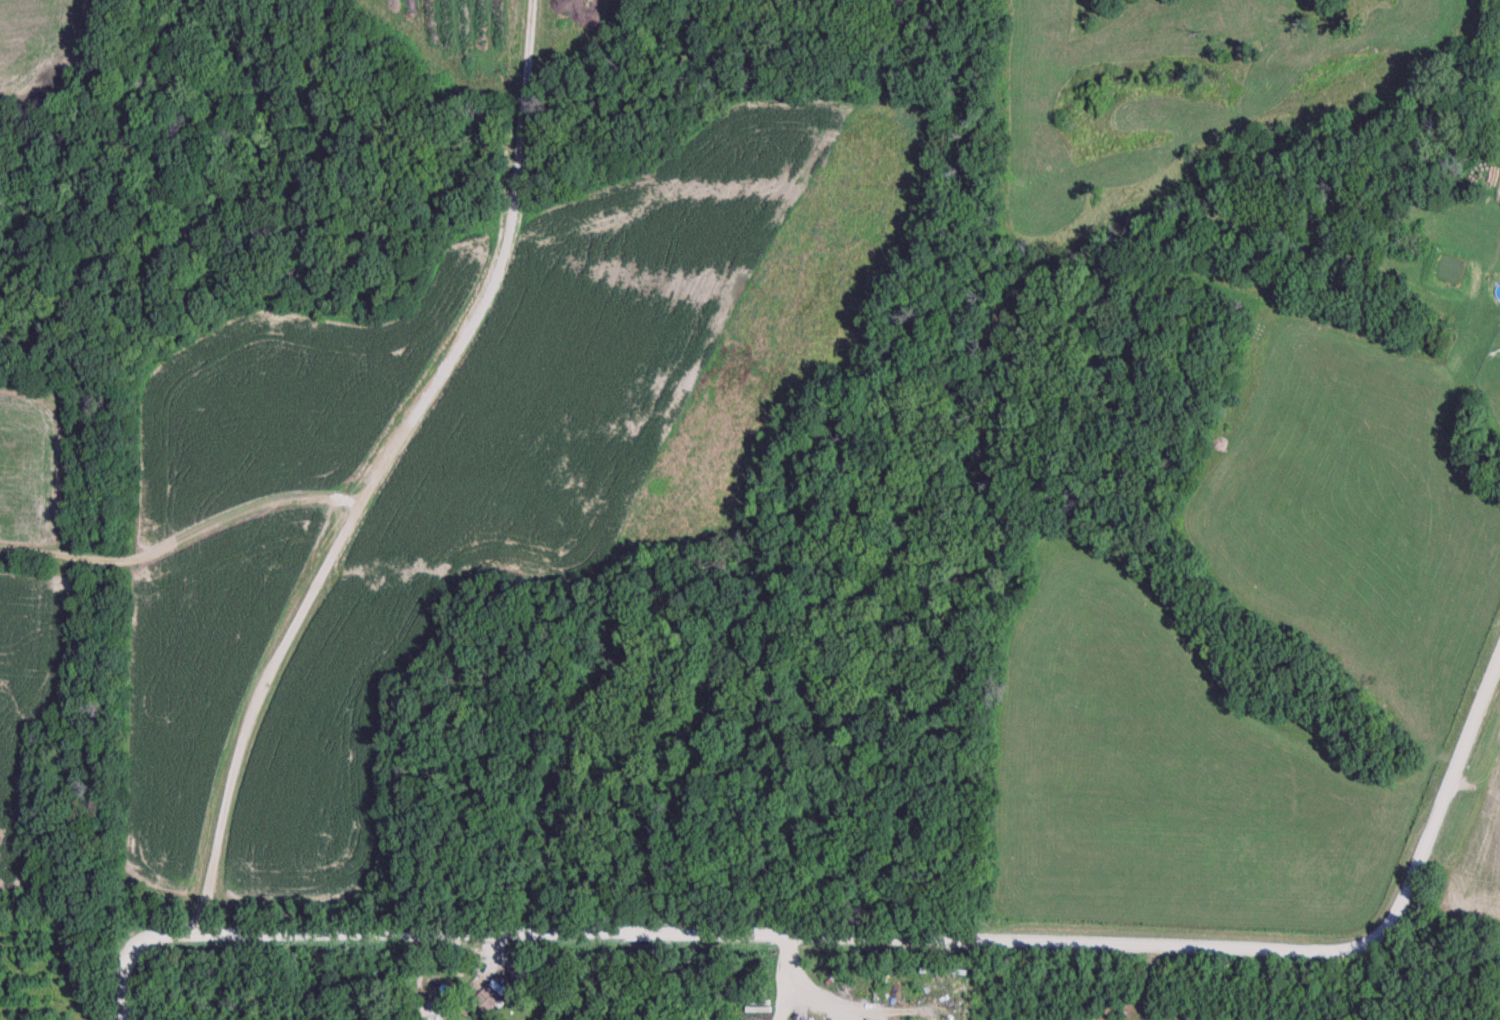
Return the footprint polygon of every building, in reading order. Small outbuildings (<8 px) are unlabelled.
[(513,990),(499,976),(468,1008),(480,1019),(484,1019),(513,990)]
